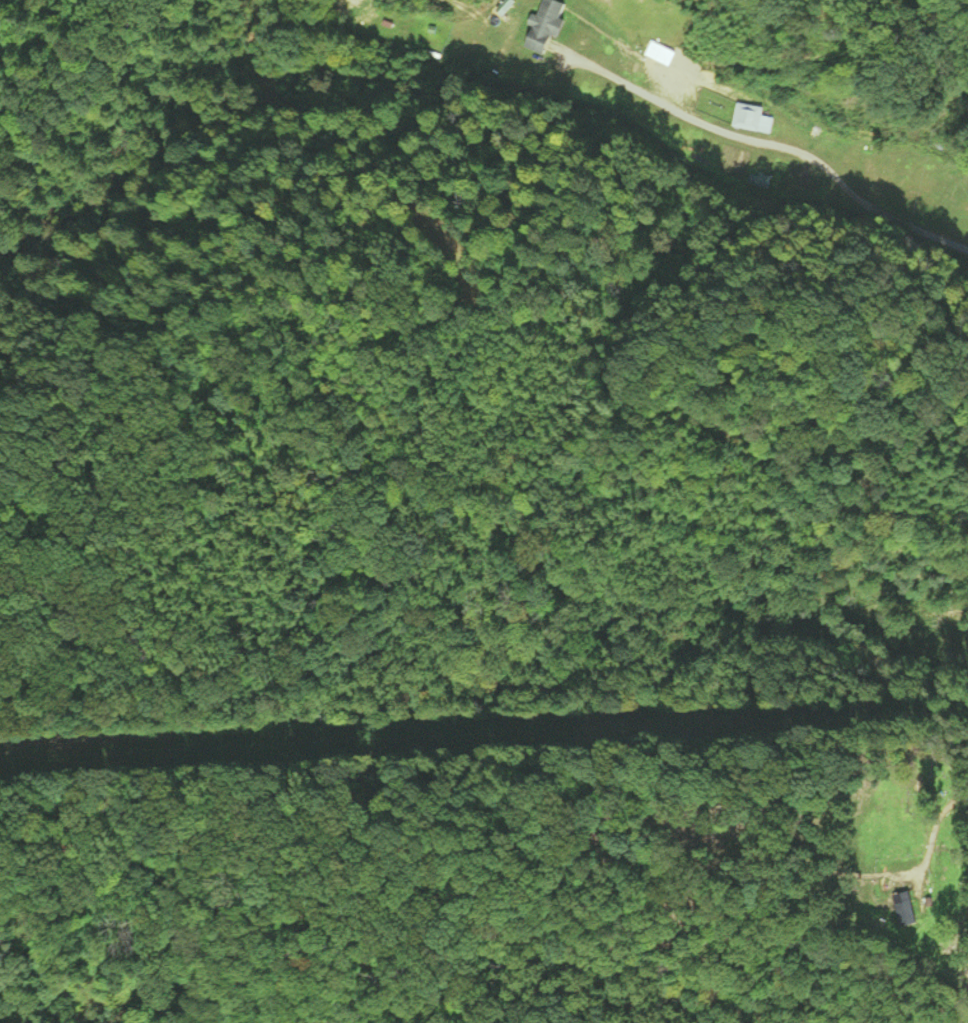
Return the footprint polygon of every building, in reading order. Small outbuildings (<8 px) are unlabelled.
[(566,20),(572,4),(560,0),(549,0),(543,17),(540,16),(528,47),(558,58),(571,21),(566,20)] [(769,108),(740,105),(737,129),(766,132),(769,108)] [(900,892),(909,926),(928,921),(919,887),(900,892)] [(946,906),(944,898),(930,901),(932,910),(946,906)]
